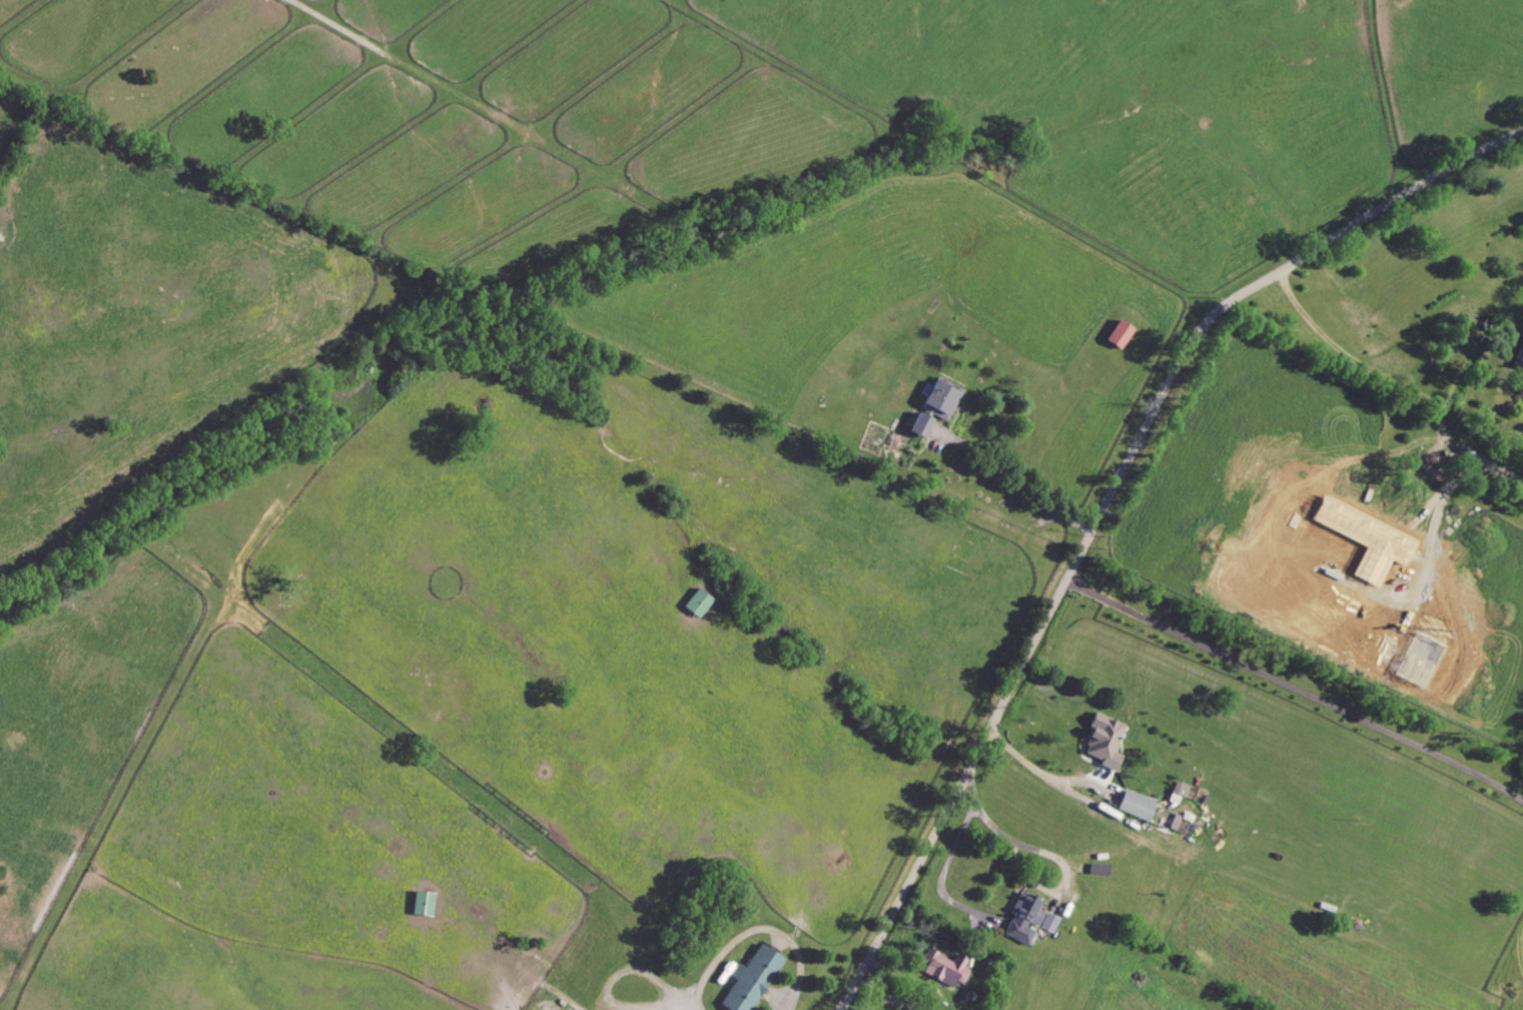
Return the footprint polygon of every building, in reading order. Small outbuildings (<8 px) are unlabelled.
[(1108,342),(1123,351),(1137,330),(1122,321),(1108,342)] [(925,412),(952,422),(965,389),(938,379),(925,412)] [(935,421),(920,414),(912,433),(927,440),(935,421)] [(1442,466),(1418,454),(1390,511),(1414,523),(1442,466)] [(715,600),(699,590),(687,609),(703,619),(715,600)] [(1084,757),(1120,771),(1125,757),(1118,754),(1128,726),(1097,714),(1091,729),(1095,730),(1084,757)] [(1190,786),(1178,783),(1172,803),(1185,807),(1190,786)] [(1159,801),(1127,792),(1121,813),(1153,822),(1159,801)] [(1173,830),(1180,832),(1183,817),(1177,815),(1173,830)] [(414,915),(434,917),(437,893),(417,891),(414,915)] [(1006,934),(1030,945),(1037,931),(1028,927),(1031,922),(1040,926),(1047,913),(1039,909),(1043,900),(1023,891),(1013,913),(1016,914),(1006,934)] [(1056,934),(1063,918),(1050,913),(1043,928),(1056,934)] [(762,944),(748,967),(741,963),(733,976),(738,979),(723,1005),(732,1009),(756,1009),(787,958),(762,944)] [(966,985),(972,970),(966,968),(970,959),(958,954),(956,961),(930,949),(924,962),(930,965),(925,974),(955,988),(958,981),(966,985)]
